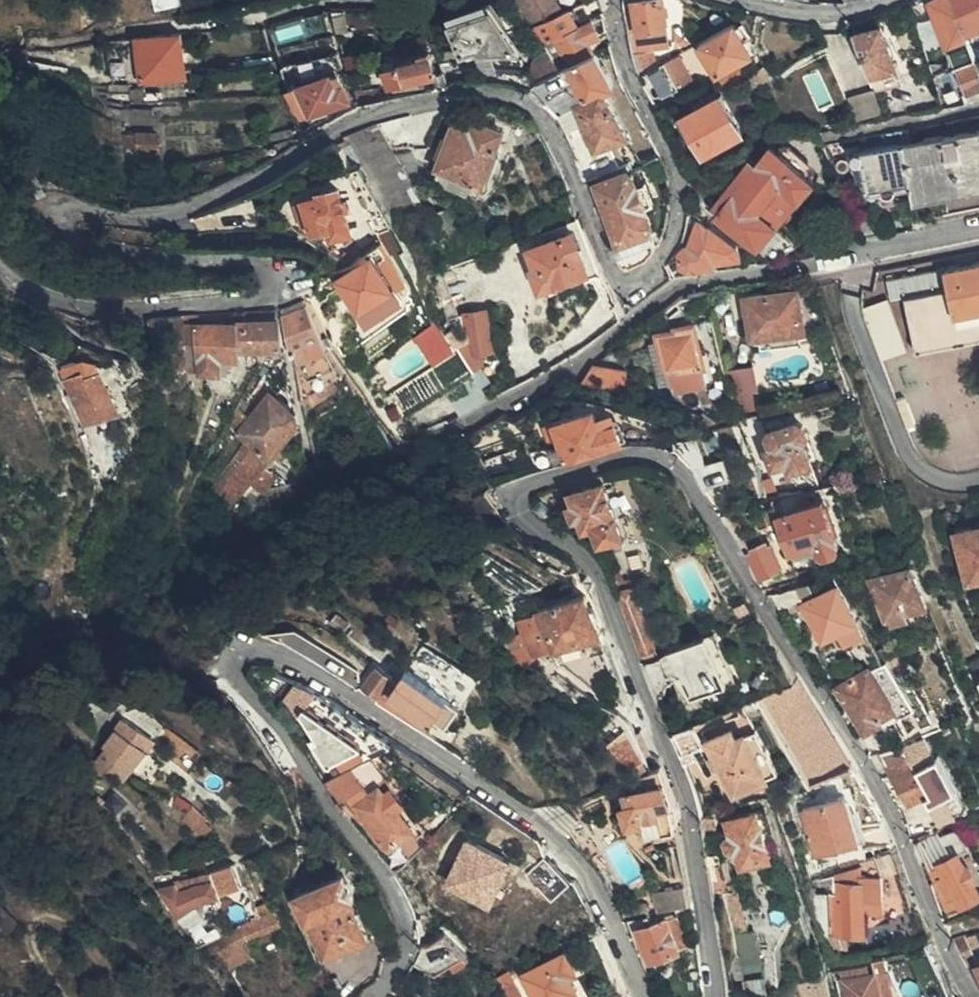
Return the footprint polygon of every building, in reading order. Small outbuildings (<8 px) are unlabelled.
[(532,21),(558,6),(554,0),(519,0),(532,21)] [(622,14),(623,26),(627,40),(642,35),(643,31),(666,30),(661,0),(635,0),(635,11),(622,14)] [(950,0),(941,0),(931,4),(949,51),(967,44),(964,35),(950,0)] [(964,35),(978,29),(978,0),(950,0),(964,35)] [(385,39),(383,12),(329,15),(338,43),(385,39)] [(508,39),(490,12),(449,24),(461,56),(515,51),(508,39)] [(569,12),(533,29),(542,46),(577,28),(569,12)] [(550,58),(558,72),(593,55),(588,44),(600,39),(591,20),(577,28),(542,46),(550,58)] [(879,25),(854,34),(878,93),(903,85),(879,25)] [(750,56),(735,28),(702,47),(717,75),(750,56)] [(185,79),(183,39),(122,43),(124,71),(139,70),(141,84),(185,79)] [(124,71),(122,43),(108,46),(109,81),(124,79),(124,71)] [(365,74),(385,69),(379,51),(360,56),(365,74)] [(533,85),(525,88),(544,105),(560,96),(558,94),(573,86),(582,103),(604,95),(613,90),(593,55),(558,72),(533,85)] [(524,70),(530,79),(533,85),(558,72),(550,58),(524,70)] [(428,59),(385,69),(390,86),(432,75),(428,59)] [(975,64),(958,71),(967,95),(978,90),(978,74),(975,64)] [(748,82),(738,70),(718,87),(732,95),(748,82)] [(289,90),(298,114),(307,111),(311,116),(348,103),(343,88),(336,89),(331,76),(289,90)] [(876,94),(850,100),(856,123),(882,116),(876,94)] [(627,139),(604,95),(582,103),(576,107),(595,152),(627,139)] [(702,156),(741,135),(721,97),(681,119),(702,156)] [(362,166),(394,228),(424,213),(391,152),(419,137),(407,115),(377,124),(346,136),(347,137),(362,166)] [(453,124),(437,172),(481,188),(503,130),(477,120),(472,131),(453,124)] [(902,147),(910,185),(912,197),(978,182),(978,129),(902,147)] [(156,153),(155,134),(127,137),(128,155),(156,153)] [(910,185),(902,147),(902,144),(859,152),(855,153),(854,155),(854,158),(855,162),(856,162),(862,163),(868,191),(910,185)] [(737,232),(772,263),(797,247),(777,227),(813,183),(771,149),(757,163),(717,213),(717,217),(737,232)] [(717,213),(757,163),(751,158),(712,209),(717,213)] [(711,159),(693,168),(701,183),(719,174),(711,159)] [(481,188),(437,172),(432,186),(476,201),(481,188)] [(621,246),(613,249),(616,257),(628,269),(645,261),(650,257),(657,246),(651,230),(652,222),(647,208),(638,186),(634,177),(625,174),(598,185),(621,246)] [(352,232),(341,184),(321,189),(321,194),(305,198),(313,230),(330,228),(332,237),(352,232)] [(638,186),(647,208),(653,205),(646,185),(638,186)] [(866,210),(852,217),(864,239),(878,236),(866,210)] [(588,284),(602,278),(577,220),(566,225),(569,233),(574,230),(590,270),(583,272),(588,284)] [(739,253),(698,225),(691,249),(689,250),(687,249),(681,256),(681,269),(688,272),(712,268),(716,263),(738,259),(739,253)] [(540,290),(583,272),(590,270),(574,230),(569,233),(530,249),(536,268),(532,270),(540,290)] [(415,299),(387,245),(335,271),(364,325),(415,299)] [(885,282),(889,301),(903,298),(915,353),(978,341),(978,262),(885,282)] [(804,329),(796,291),(746,298),(752,338),(804,329)] [(886,300),(862,308),(881,360),(905,351),(886,300)] [(285,317),(291,352),(296,352),(304,380),(330,370),(319,340),(321,339),(308,307),(285,317)] [(484,316),(462,322),(467,342),(457,345),(452,337),(447,340),(475,378),(482,371),(476,351),(493,347),(484,316)] [(181,318),(150,322),(152,339),(182,338),(181,318)] [(237,351),(282,348),(280,319),(196,325),(196,318),(181,318),(182,338),(195,338),(197,375),(198,376),(219,376),(219,362),(236,360),(237,351)] [(701,363),(692,324),(674,328),(675,331),(658,335),(670,398),(696,393),(693,373),(696,371),(695,365),(701,363)] [(421,350),(436,340),(427,328),(408,341),(417,353),(421,350)] [(195,338),(182,338),(183,376),(197,375),(195,338)] [(436,340),(421,350),(442,380),(457,370),(436,340)] [(417,353),(415,355),(436,384),(442,380),(421,350),(417,353)] [(63,380),(80,372),(76,365),(60,372),(63,380)] [(739,411),(758,410),(754,368),(736,369),(739,411)] [(583,389),(624,394),(626,375),(593,371),(582,388),(583,389)] [(83,379),(80,372),(63,380),(86,425),(116,411),(98,372),(83,379)] [(248,422),(237,436),(249,445),(219,485),(235,501),(298,427),(296,415),(269,397),(248,422)] [(566,461),(622,444),(612,413),(598,418),(595,411),(544,427),(549,444),(559,443),(566,461)] [(235,412),(226,428),(237,436),(248,422),(235,412)] [(807,440),(807,438),(804,429),(801,427),(797,427),(771,434),(767,439),(770,448),(773,451),(765,454),(772,469),(786,465),(789,472),(810,464),(803,443),(807,440)] [(603,484),(571,494),(575,506),(570,508),(574,520),(579,518),(583,530),(595,527),(602,551),(623,544),(628,536),(624,524),(620,512),(612,487),(605,489),(603,484)] [(836,537),(822,500),(775,518),(789,555),(814,546),(817,554),(824,556),(835,552),(837,547),(837,546),(835,538),(836,537)] [(536,501),(528,508),(531,513),(537,519),(540,522),(549,514),(536,501)] [(973,532),(971,529),(955,533),(967,581),(978,578),(978,531),(973,532)] [(776,566),(767,549),(753,556),(763,573),(776,566)] [(922,606),(926,604),(913,569),(911,565),(871,579),(887,619),(909,610),(913,619),(925,614),(922,606)] [(616,595),(632,590),(630,583),(621,586),(617,576),(611,579),(616,595)] [(821,636),(838,627),(855,618),(837,585),(803,604),(821,636)] [(804,598),(800,586),(772,594),(777,607),(804,598)] [(616,595),(614,596),(640,666),(653,661),(650,653),(653,651),(632,590),(616,595)] [(585,596),(518,621),(523,634),(533,661),(600,636),(585,596)] [(846,641),(863,632),(855,618),(838,627),(846,641)] [(520,678),(533,661),(523,634),(505,641),(508,657),(512,669),(520,678)] [(717,636),(670,654),(681,679),(690,703),(693,702),(737,684),(717,636)] [(681,679),(670,654),(658,663),(648,667),(640,666),(641,668),(653,702),(657,712),(667,687),(681,679)] [(907,699),(883,661),(880,662),(869,667),(893,707),(907,699)] [(878,717),(893,707),(869,667),(836,689),(864,731),(880,720),(878,717)] [(377,696),(389,678),(376,670),(364,687),(377,696)] [(445,700),(404,672),(387,698),(419,717),(442,732),(456,711),(443,701),(445,700)] [(361,764),(390,744),(311,687),(304,684),(300,690),(311,706),(302,714),(315,732),(308,738),(321,757),(329,752),(327,748),(332,744),(339,753),(349,747),(361,764)] [(781,699),(765,706),(776,725),(811,708),(799,689),(781,699)] [(299,716),(302,714),(311,706),(300,690),(287,702),(299,716)] [(419,717),(387,698),(379,710),(410,731),(419,717)] [(156,741),(125,720),(105,746),(108,750),(99,761),(125,783),(156,741)] [(744,737),(766,779),(779,772),(757,730),(744,737)] [(606,748),(635,779),(648,774),(624,731),(606,748)] [(700,732),(672,743),(680,761),(708,747),(707,746),(700,732)] [(766,779),(744,737),(734,743),(731,737),(721,742),(720,739),(707,746),(708,747),(732,796),(766,779)] [(916,772),(900,744),(874,754),(907,807),(922,797),(929,806),(941,798),(954,789),(935,760),(916,772)] [(315,772),(324,787),(329,785),(352,770),(340,755),(315,772)] [(830,776),(844,772),(841,764),(827,769),(830,776)] [(370,794),(352,770),(329,785),(340,803),(346,799),(364,821),(362,822),(383,850),(386,848),(390,851),(413,834),(398,812),(404,807),(391,791),(385,794),(379,787),(370,794)] [(621,783),(624,791),(659,781),(656,772),(648,774),(635,779),(621,783)] [(674,831),(661,786),(625,796),(628,807),(619,810),(617,811),(623,829),(639,824),(645,840),(674,831)] [(625,796),(616,799),(619,810),(628,807),(625,796)] [(941,798),(929,806),(938,820),(951,811),(941,798)] [(861,854),(889,846),(883,829),(856,835),(844,800),(802,815),(816,853),(856,839),(861,854)] [(769,856),(756,813),(726,822),(728,836),(723,843),(726,852),(736,854),(740,867),(769,856)] [(959,826),(916,843),(927,869),(932,879),(930,881),(946,914),(978,897),(978,890),(960,855),(971,848),(959,826)] [(490,908),(516,860),(469,835),(443,884),(490,908)] [(852,865),(838,871),(839,874),(840,886),(860,887),(852,865)] [(839,874),(798,888),(815,936),(862,935),(860,887),(840,886),(839,874)] [(366,938),(351,904),(353,903),(341,877),(294,899),(306,925),(310,924),(322,952),(325,959),(366,938)] [(191,886),(188,879),(158,889),(177,918),(197,905),(218,896),(211,881),(191,886)] [(649,897),(653,915),(669,911),(688,905),(683,887),(649,897)] [(910,911),(904,891),(877,900),(885,919),(910,911)] [(278,919),(273,908),(260,915),(265,926),(278,919)] [(631,921),(648,917),(645,908),(621,915),(623,924),(631,921)] [(265,926),(260,915),(217,938),(222,944),(220,952),(210,958),(216,967),(238,955),(232,945),(265,926)] [(631,921),(635,932),(651,926),(648,917),(631,921)] [(678,950),(666,920),(651,926),(635,932),(649,962),(678,950)] [(458,977),(471,966),(445,934),(431,944),(436,951),(433,955),(432,960),(440,971),(448,966),(458,977)] [(762,977),(751,936),(735,940),(746,983),(762,977)] [(966,937),(962,938),(969,952),(973,950),(966,937)] [(962,938),(951,942),(963,966),(973,960),(969,952),(962,938)] [(431,944),(423,946),(423,952),(419,961),(432,978),(440,971),(432,960),(433,955),(436,951),(431,944)] [(565,954),(522,978),(533,996),(568,996),(576,993),(569,977),(576,973),(565,954)] [(839,976),(845,996),(879,996),(871,966),(839,976)] [(499,990),(503,996),(518,996),(512,983),(499,990)] [(693,988),(681,996),(701,996),(693,988)]
